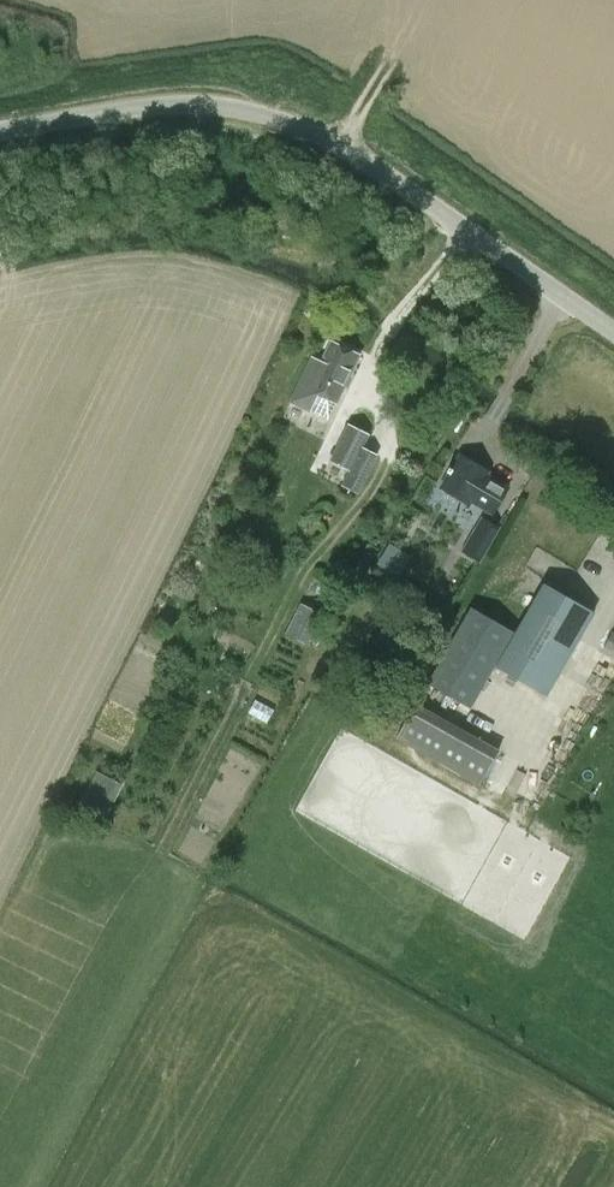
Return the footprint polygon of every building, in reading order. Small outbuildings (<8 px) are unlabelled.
[(323,361),(313,356),(292,400),(328,418),(337,401),(360,353),(333,341),(323,361)] [(364,446),(371,434),(349,422),(330,460),(350,469),(341,485),(359,494),(379,454),(364,446)] [(489,470),(461,454),(442,486),(471,502),(472,499),(494,511),(508,486),(487,474),(489,470)] [(463,549),(480,560),(498,529),(481,518),(463,549)] [(377,563),(398,575),(411,553),(389,541),(377,563)] [(514,631),(495,666),(545,695),(593,611),(545,583),(516,632),(514,631)] [(309,646),(324,615),(300,603),(285,634),(309,646)] [(495,666),(514,631),(471,606),(428,683),(472,708),(495,666)] [(613,652),(613,634),(611,633),(604,646),(613,652)] [(499,751),(416,703),(396,739),(479,787),(499,751)]
